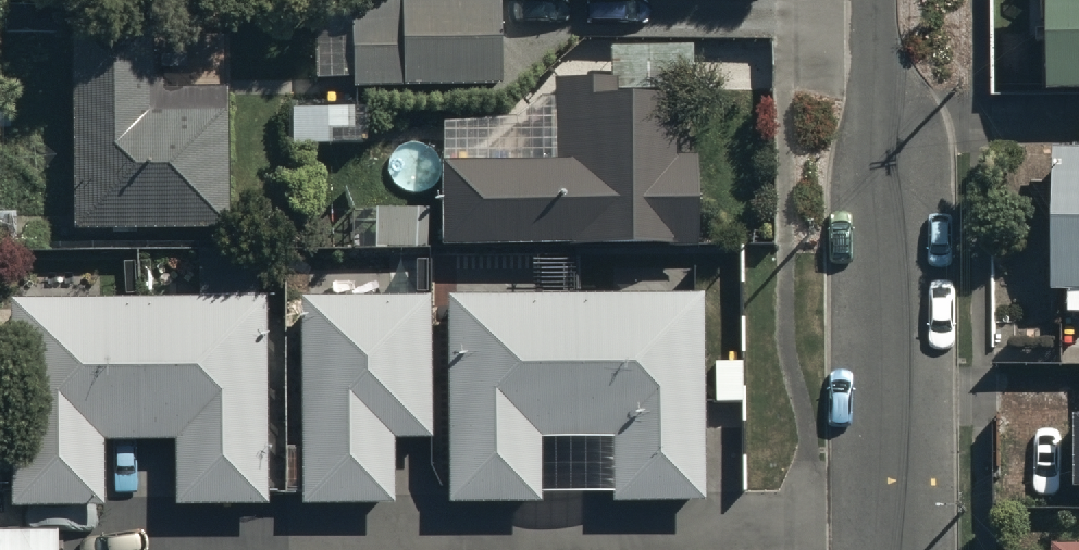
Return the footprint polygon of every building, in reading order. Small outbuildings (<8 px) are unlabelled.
[(1056,89),(1078,89),(1078,0),(1057,0),(1056,89)] [(364,4),(364,100),(504,101),(504,5),(364,4)] [(315,7),(312,89),(349,90),(352,8),(315,7)] [(164,25),(74,26),(76,243),(234,241),(232,101),(165,101),(164,25)] [(447,159),(445,238),(692,242),(694,156),(677,156),(678,89),(558,88),(556,160),(447,159)] [(1057,137),(1054,283),(1078,283),(1078,138),(1057,137)] [(706,306),(452,307),(452,515),(545,515),(545,506),(615,506),(615,513),(706,513),(706,306)] [(272,308),(17,309),(17,516),(109,515),(109,451),(180,451),(181,516),(273,515),(272,308)] [(435,312),(304,312),(306,516),(399,516),(399,452),(435,452),(435,312)] [(1056,532),(1057,549),(1078,549),(1078,532),(1056,532)]
